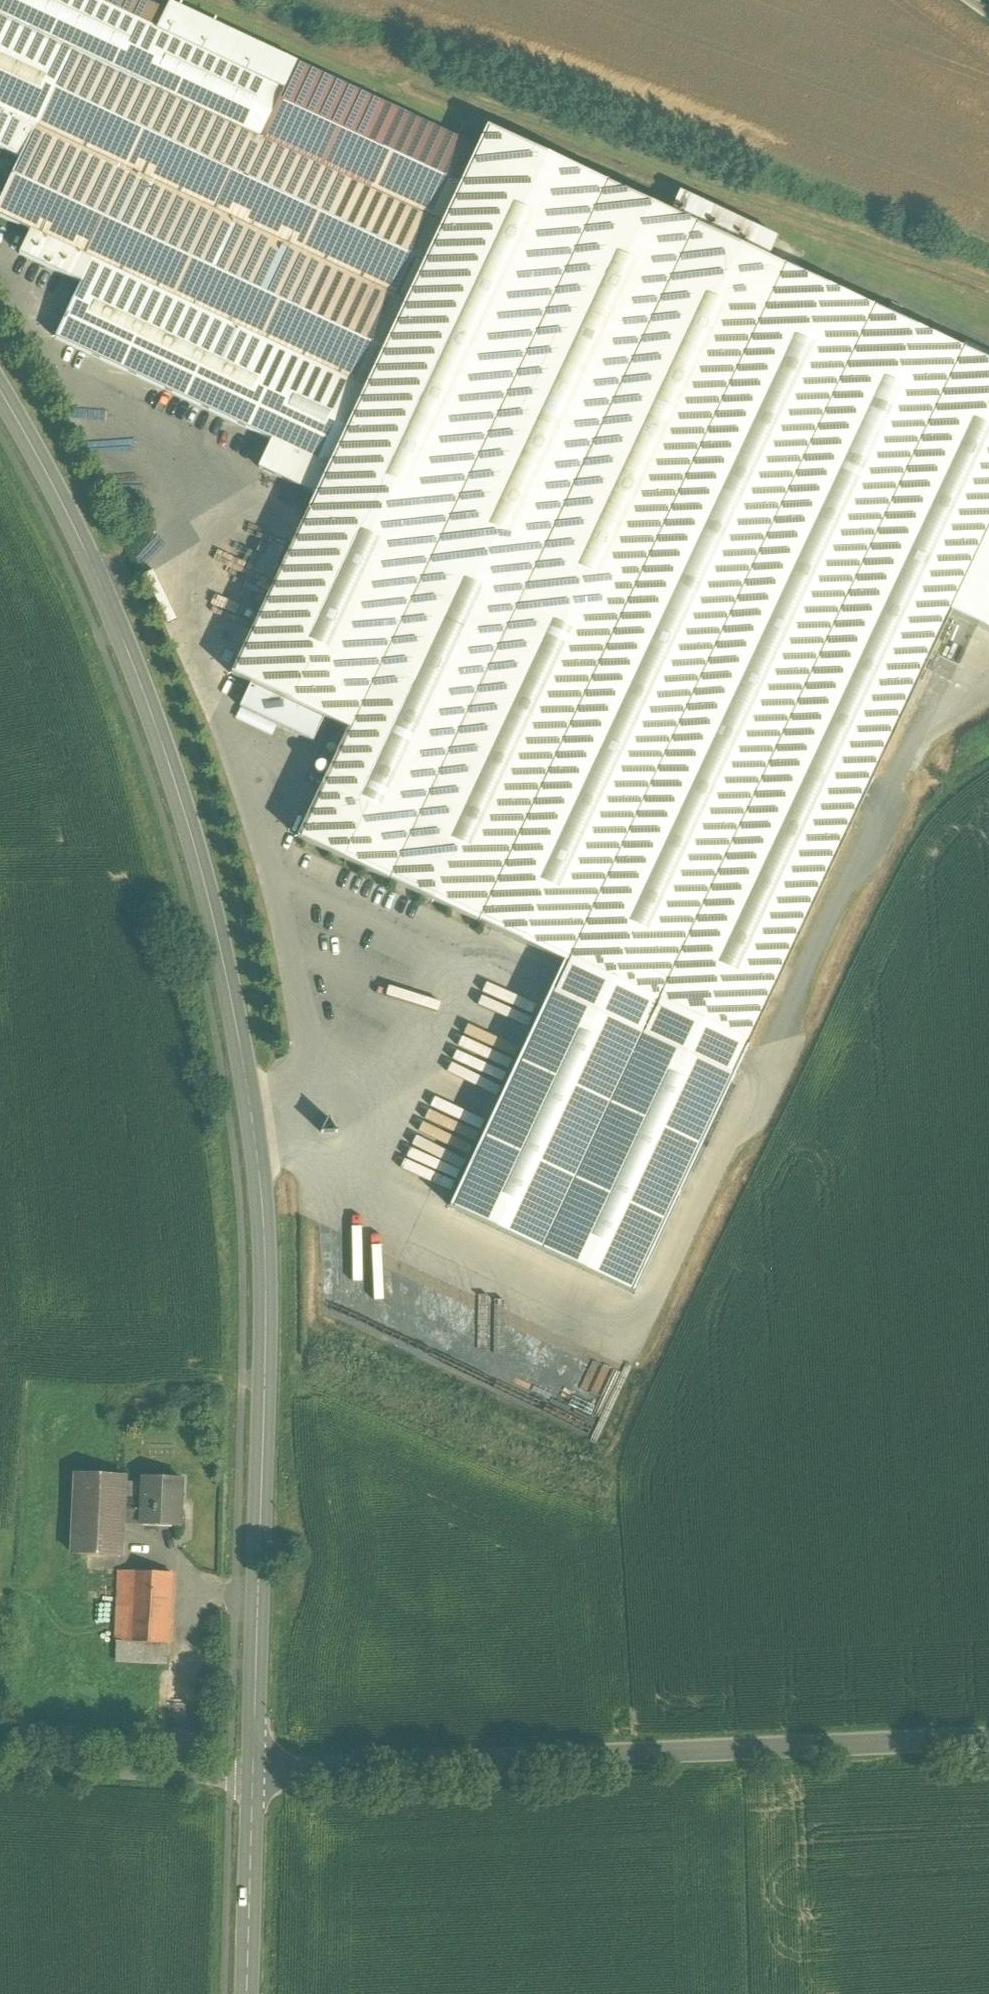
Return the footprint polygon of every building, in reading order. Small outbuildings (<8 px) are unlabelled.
[(43,99),(11,166),(0,189),(0,222),(100,271),(61,354),(329,482),(478,158),(128,0),(0,0),(0,80),(43,99)] [(0,82),(0,157),(10,162),(40,100),(0,82)] [(988,541),(988,358),(490,133),(478,158),(329,482),(235,689),(357,744),(309,848),(556,960),(747,1046),(757,1051),(988,541)] [(747,1046),(556,960),(445,1207),(636,1292),(747,1046)] [(469,1348),(494,1344),(485,1290),(460,1295),(469,1348)] [(495,1309),(509,1361),(522,1358),(508,1305),(495,1309)] [(118,1479),(65,1476),(62,1552),(115,1555),(118,1479)] [(179,1481),(133,1477),(130,1528),(176,1532),(179,1481)] [(169,1578),(116,1574),(112,1666),(164,1670),(164,1647),(169,1578)]
